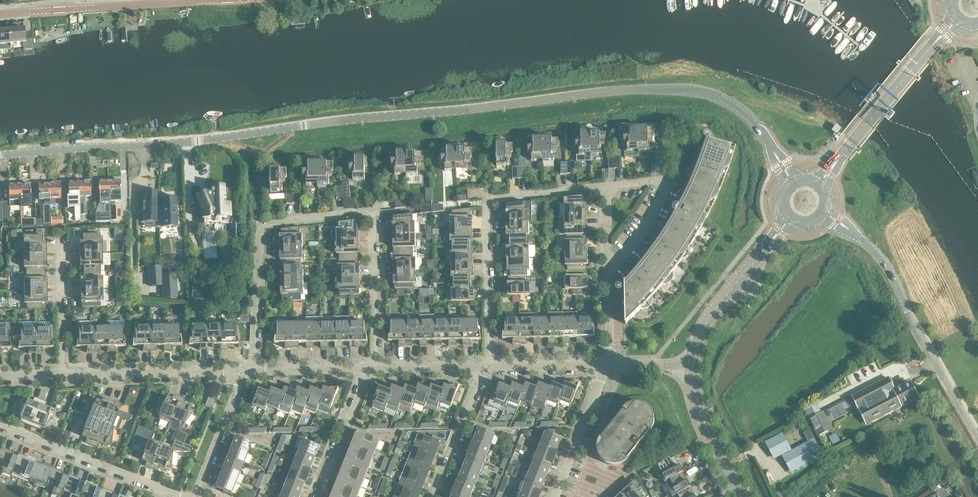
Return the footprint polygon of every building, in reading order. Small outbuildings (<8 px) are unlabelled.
[(9,29),(10,47),(12,47),(12,44),(23,43),(23,50),(32,49),(30,33),(24,34),(24,28),(9,29)] [(10,47),(9,29),(0,30),(0,45),(8,45),(9,48),(10,47)] [(837,125),(833,130),(837,134),(841,128),(837,125)] [(639,153),(638,128),(629,128),(629,129),(624,129),(624,137),(624,143),(627,143),(627,151),(638,151),(639,153)] [(638,128),(639,153),(639,151),(650,151),(650,143),(653,143),(653,137),(652,137),(652,129),(648,129),(648,128),(638,128)] [(579,147),(580,155),(579,159),(591,159),(590,132),(581,132),(581,133),(575,133),(576,142),(576,147),(579,147)] [(590,132),(591,157),(591,155),(602,155),(602,147),(605,147),(605,141),(605,133),(600,133),(600,132),(590,132)] [(543,163),(543,138),(533,138),(533,139),(527,139),(527,148),(528,148),(528,153),(532,153),(532,161),(543,161),(543,163)] [(543,138),(543,163),(543,161),(554,161),(554,153),(557,153),(557,147),(557,139),(552,139),(552,138),(543,138)] [(674,212),(675,212),(678,214),(675,221),(671,227),(667,233),(661,242),(655,250),(650,258),(643,267),(637,274),(631,281),(627,285),(625,287),(625,302),(626,302),(628,304),(626,306),(625,306),(625,324),(626,324),(626,323),(641,308),(643,309),(644,309),(645,309),(646,308),(647,308),(648,307),(649,307),(650,306),(651,305),(652,304),(652,303),(652,302),(653,301),(653,300),(653,299),(653,298),(652,297),(658,290),(663,284),(664,284),(665,284),(667,284),(668,283),(669,283),(670,282),(671,281),(672,281),(672,280),(672,279),(673,278),(673,277),(673,276),(673,275),(673,274),(673,272),(673,271),(678,264),(682,258),(684,258),(685,258),(686,258),(687,257),(688,257),(689,256),(690,255),(691,254),(691,253),(692,252),(692,250),(692,249),(692,248),(692,247),(692,246),(691,245),(696,237),(700,230),(704,223),(708,216),(711,208),(715,201),(718,194),(721,186),(724,180),(727,172),(730,165),(732,157),(736,145),(735,145),(734,148),(709,140),(706,139),(704,148),(700,159),(695,171),(690,183),(685,194),(679,205),(678,205),(677,205),(676,205),(675,205),(674,206),(673,207),(673,208),(673,209),(673,210),(673,211),(674,211),(674,212)] [(511,144),(507,144),(507,143),(496,143),(496,144),(494,144),(494,153),(497,153),(497,166),(509,166),(509,158),(512,158),(512,152),(511,152),(511,144)] [(456,173),(457,173),(456,148),(446,148),(446,149),(441,149),(441,158),(442,158),(442,163),(445,163),(445,171),(456,171),(456,173)] [(456,148),(457,173),(457,171),(468,171),(468,163),(471,163),(471,156),(470,156),(470,149),(466,149),(466,148),(456,148)] [(406,152),(407,177),(407,175),(418,174),(418,166),(421,166),(421,160),(420,152),(416,152),(416,151),(406,152)] [(406,177),(407,177),(406,152),(397,152),(397,153),(391,153),(391,162),(392,162),(392,167),(395,167),(395,175),(406,175),(406,177)] [(355,157),(355,158),(348,158),(348,168),(350,168),(350,172),(353,172),(353,180),(365,180),(365,157),(355,157)] [(318,187),(318,162),(308,162),(308,163),(302,163),(302,172),(303,172),(304,177),(307,177),(307,185),(318,185),(318,187)] [(318,162),(318,187),(318,185),(329,185),(329,177),(332,177),(332,162),(327,163),(327,162),(318,162)] [(286,169),(281,169),(281,168),(271,168),(271,169),(268,169),(269,178),(271,178),(271,191),(283,191),(283,183),(286,183),(286,177),(287,177),(286,169)] [(105,213),(95,213),(95,222),(110,221),(110,203),(110,202),(109,180),(98,180),(98,198),(99,203),(104,203),(105,213)] [(120,180),(109,180),(110,202),(115,202),(121,202),(121,197),(120,180)] [(68,195),(67,195),(67,207),(74,207),(75,220),(80,220),(80,218),(80,204),(79,181),(68,182),(68,195)] [(90,181),(79,181),(80,204),(80,218),(80,220),(86,220),(86,206),(93,205),(92,198),(91,198),(90,181)] [(60,182),(49,183),(50,205),(55,205),(55,200),(61,199),(60,182)] [(43,219),(36,219),(36,226),(43,225),(43,224),(50,224),(49,205),(50,205),(49,183),(38,183),(39,200),(44,200),(45,205),(42,205),(43,219)] [(9,202),(2,203),(3,221),(10,221),(10,211),(11,211),(11,207),(20,207),(19,184),(8,185),(9,202)] [(30,184),(19,184),(20,207),(21,220),(21,226),(36,226),(36,219),(36,218),(32,218),(32,219),(24,219),(24,206),(30,206),(30,207),(32,207),(32,198),(31,198),(30,184)] [(202,194),(195,196),(199,206),(202,211),(202,225),(203,225),(230,224),(233,224),(232,203),(231,203),(228,203),(225,203),(224,187),(210,188),(209,188),(209,193),(208,190),(207,191),(208,193),(203,195),(202,194)] [(143,191),(142,221),(157,222),(158,202),(159,192),(143,191)] [(564,216),(590,216),(589,203),(586,203),(586,196),(566,198),(566,204),(564,204),(564,216)] [(158,202),(157,222),(158,227),(177,226),(176,198),(161,199),(161,202),(158,202)] [(507,223),(529,222),(528,210),(526,210),(526,202),(507,204),(507,223)] [(420,214),(432,212),(432,206),(420,207),(421,213),(420,213),(420,214)] [(119,207),(110,207),(111,221),(120,220),(119,207)] [(450,229),(475,228),(475,216),(471,216),(471,208),(452,210),(452,216),(450,216),(450,229)] [(394,235),(415,234),(415,222),(413,222),(413,214),(393,217),(394,235)] [(590,228),(590,216),(564,216),(565,229),(567,229),(567,234),(586,234),(586,229),(590,228)] [(337,241),(361,241),(361,228),(358,228),(358,220),(339,223),(339,228),(336,228),(337,241)] [(508,241),(527,240),(527,235),(529,235),(529,222),(507,223),(508,241)] [(233,224),(230,224),(231,239),(239,239),(239,224),(233,224)] [(281,247),(303,247),(303,234),(300,234),(300,227),(281,229),(281,247)] [(475,241),(475,228),(450,229),(450,241),(453,241),(453,247),(472,246),(472,241),(475,241)] [(80,253),(102,253),(102,240),(100,241),(99,235),(98,235),(98,231),(87,232),(87,235),(80,235),(80,253)] [(416,247),(415,234),(394,235),(394,253),(413,253),(413,247),(416,247)] [(565,252),(590,252),(590,239),(586,239),(586,234),(567,234),(567,240),(565,240),(565,252)] [(23,242),(23,255),(45,254),(45,236),(25,236),(25,242),(23,242)] [(527,246),(527,240),(508,241),(508,259),(529,258),(529,246),(527,246)] [(361,241),(337,241),(337,254),(339,254),(339,259),(359,259),(358,254),(361,254),(361,241)] [(451,265),(475,264),(475,252),(472,252),(472,246),(453,247),(453,252),(451,252),(451,265)] [(303,259),(303,247),(281,247),(282,265),(301,265),(301,259),(303,259)] [(591,265),(590,252),(565,252),(565,265),(568,265),(568,270),(587,270),(587,265),(591,265)] [(102,266),(102,253),(80,253),(81,271),(100,271),(100,266),(102,266)] [(414,258),(413,253),(394,253),(395,271),(416,271),(416,258),(414,258)] [(45,254),(23,255),(24,267),(26,267),(26,273),(45,272),(45,254)] [(530,271),(529,258),(508,259),(508,277),(528,276),(527,271),(530,271)] [(337,277),(361,277),(361,264),(359,264),(359,259),(339,259),(339,264),(337,264),(337,277)] [(475,264),(451,265),(451,277),(453,277),(453,283),(473,282),(473,277),(475,277),(475,264)] [(301,270),(301,265),(282,265),(282,283),(303,283),(303,270),(301,270)] [(161,267),(149,267),(150,285),(162,285),(161,267)] [(587,275),(587,270),(568,270),(568,276),(566,276),(566,289),(572,289),(576,289),(591,288),(591,275),(587,275)] [(81,290),(103,289),(102,276),(100,276),(100,271),(81,271),(81,290)] [(416,283),(416,271),(395,271),(395,289),(414,289),(414,283),(416,283)] [(45,272),(26,273),(26,278),(24,278),(24,291),(46,290),(45,272)] [(528,282),(528,276),(508,277),(509,295),(530,295),(530,282),(528,282)] [(361,290),(361,277),(337,277),(338,290),(340,290),(340,295),(359,295),(359,289),(361,290)] [(177,280),(163,281),(164,297),(178,297),(177,280)] [(473,288),(473,282),(453,283),(453,288),(451,288),(452,301),(475,301),(475,288),(473,288)] [(193,283),(192,299),(214,301),(214,292),(204,292),(204,284),(193,283)] [(304,295),(303,283),(282,283),(282,302),(302,301),(302,295),(304,295)] [(103,302),(103,289),(81,290),(82,308),(101,308),(101,302),(103,302)] [(46,290),(24,291),(24,303),(27,303),(27,309),(46,309),(46,290)] [(577,343),(578,343),(577,318),(577,311),(563,311),(563,318),(563,343),(571,343),(570,337),(577,337),(577,343)] [(534,344),(535,344),(534,319),(534,312),(519,313),(520,319),(520,344),(528,344),(527,338),(534,338),(534,344)] [(434,346),(435,346),(434,321),(434,314),(420,315),(420,321),(420,346),(428,346),(427,340),(434,340),(434,346)] [(321,348),(321,316),(306,317),(306,323),(307,348),(314,348),(314,342),(321,342),(321,348)] [(335,348),(336,348),(335,316),(323,316),(321,316),(321,348),(329,348),(328,342),(335,342),(335,348)] [(350,316),(335,316),(336,348),(343,347),(342,342),(349,342),(350,347),(350,322),(350,316)] [(563,343),(563,318),(549,319),(549,343),(556,343),(556,338),(563,338),(563,343)] [(577,318),(578,343),(585,343),(584,337),(595,337),(594,328),(592,328),(592,318),(577,318)] [(513,344),(520,344),(520,319),(505,319),(505,329),(504,329),(503,339),(513,339),(513,344)] [(548,343),(549,343),(549,319),(534,319),(535,344),(542,344),(541,338),(548,338),(548,343)] [(107,321),(107,327),(108,352),(115,352),(114,346),(125,346),(124,337),(122,337),(122,327),(124,327),(124,320),(122,320),(122,321),(107,321)] [(434,321),(435,346),(442,345),(441,340),(449,340),(449,345),(449,320),(434,321)] [(463,345),(464,345),(463,320),(449,320),(449,345),(457,345),(456,340),(463,339),(463,345)] [(463,320),(464,345),(471,345),(470,339),(481,339),(480,330),(478,330),(478,320),(466,320),(463,320)] [(399,346),(406,346),(405,321),(391,322),(391,331),(390,332),(388,341),(399,341),(399,346)] [(420,346),(420,321),(405,321),(406,346),(414,346),(413,340),(420,340),(420,346)] [(50,322),(35,323),(35,329),(36,353),(43,353),(42,348),(53,347),(52,338),(50,338),(50,322)] [(86,352),(93,352),(93,327),(93,322),(78,322),(78,338),(77,338),(76,347),(87,347),(86,352)] [(350,322),(350,347),(358,347),(357,342),(368,341),(366,332),(365,332),(365,322),(350,322)] [(0,323),(0,354),(1,354),(0,349),(11,348),(10,339),(8,339),(8,329),(6,329),(6,323),(0,323)] [(35,329),(35,323),(20,323),(20,335),(20,339),(19,339),(18,348),(29,348),(28,354),(36,353),(35,329)] [(285,348),(292,348),(292,323),(277,324),(277,334),(276,334),(275,343),(286,343),(285,348)] [(306,348),(307,348),(306,323),(292,323),(292,348),(300,348),(299,343),(306,342),(306,348)] [(199,350),(206,350),(206,325),(191,325),(191,335),(190,335),(188,345),(199,345),(199,350)] [(220,350),(221,350),(220,325),(206,325),(206,350),(214,350),(213,344),(220,344),(220,350)] [(220,325),(221,350),(228,350),(227,344),(238,344),(237,335),(235,335),(235,325),(224,325),(220,325)] [(142,351),(150,351),(149,326),(134,327),(135,337),(133,336),(132,346),(143,346),(142,351)] [(149,326),(150,351),(157,351),(156,345),(163,345),(164,351),(164,326),(149,326)] [(164,326),(164,351),(172,351),(171,345),(182,345),(180,336),(179,336),(179,326),(164,326)] [(93,327),(93,352),(101,352),(100,347),(107,346),(107,352),(108,352),(107,327),(93,327)] [(858,409),(894,390),(894,389),(888,378),(851,396),(858,409)] [(866,426),(918,398),(910,381),(894,389),(894,390),(858,409),(866,426)] [(560,400),(566,385),(567,383),(558,384),(557,387),(553,385),(547,400),(558,405),(560,400)] [(570,386),(566,385),(560,400),(571,404),(574,399),(578,400),(577,399),(581,391),(581,392),(581,391),(577,389),(580,383),(571,383),(570,386)] [(498,391),(494,389),(494,390),(491,398),(488,403),(505,410),(514,386),(515,384),(506,385),(505,388),(500,386),(498,391)] [(519,405),(521,401),(527,386),(528,384),(519,384),(518,387),(514,386),(508,401),(519,405)] [(532,405),(534,401),(540,386),(541,384),(532,384),(531,387),(527,386),(521,401),(532,405)] [(545,405),(547,400),(553,385),(554,384),(545,384),(544,387),(540,386),(534,401),(545,405)] [(410,412),(412,408),(411,407),(420,386),(411,387),(410,390),(407,388),(407,387),(397,411),(397,412),(399,408),(410,412)] [(414,403),(424,407),(433,386),(424,386),(423,389),(420,388),(420,386),(411,407),(412,408),(414,403)] [(437,407),(446,386),(437,386),(436,389),(433,388),(433,386),(424,407),(425,407),(425,406),(437,411),(438,407),(437,407)] [(446,386),(437,407),(438,407),(440,402),(451,407),(453,401),(457,403),(458,402),(457,402),(460,394),(461,394),(461,393),(457,392),(459,386),(450,386),(449,389),(446,388),(446,386)] [(385,408),(394,387),(385,387),(384,390),(380,388),(378,393),(374,391),(373,392),(374,392),(371,400),(370,400),(370,401),(374,402),(372,407),(384,412),(386,408),(385,408)] [(397,411),(407,387),(398,387),(397,390),(394,388),(394,387),(385,408),(386,408),(386,407),(397,411)] [(303,414),(305,410),(304,409),(312,388),(304,388),(303,392),(299,390),(300,389),(299,389),(291,410),(292,410),(303,414)] [(304,409),(305,410),(305,409),(315,413),(325,388),(317,388),(316,391),(312,390),(313,388),(312,388),(304,409)] [(325,388),(315,413),(316,413),(319,405),(330,409),(333,403),(337,405),(337,404),(340,396),(341,396),(336,394),(339,388),(330,388),(329,391),(325,390),(326,388),(325,388)] [(253,406),(265,410),(273,389),(265,389),(264,392),(259,390),(257,395),(253,394),(254,394),(250,402),(250,403),(254,404),(253,406)] [(267,406),(278,410),(286,389),(278,389),(277,392),(273,391),(274,389),(273,389),(265,410),(266,410),(267,406)] [(286,389),(278,410),(290,415),(292,410),(291,410),(299,389),(291,389),(290,392),(286,390),(287,389),(286,389)] [(169,423),(179,397),(173,395),(171,399),(166,397),(165,399),(159,396),(157,415),(160,416),(158,419),(169,423)] [(30,426),(40,400),(34,397),(32,402),(27,400),(27,401),(20,399),(18,418),(21,419),(20,422),(30,426)] [(100,422),(109,400),(103,397),(101,402),(96,399),(95,401),(89,399),(87,417),(100,422)] [(185,400),(179,397),(169,423),(175,425),(170,437),(184,442),(187,435),(180,432),(183,425),(183,426),(194,410),(188,408),(189,406),(184,404),(185,400)] [(210,397),(206,407),(212,409),(216,400),(210,397)] [(47,402),(40,400),(30,426),(41,430),(42,427),(44,428),(56,413),(50,411),(50,409),(45,407),(47,402)] [(116,402),(109,400),(100,422),(114,428),(125,413),(118,410),(119,409),(114,407),(116,402)] [(636,403),(634,403),(634,404),(627,413),(624,410),(601,438),(600,440),(599,441),(599,442),(599,443),(598,444),(598,445),(598,447),(598,448),(598,449),(597,450),(597,451),(597,452),(598,453),(598,454),(599,456),(600,457),(600,458),(601,459),(602,461),(603,462),(604,462),(606,463),(607,464),(609,465),(611,466),(612,466),(614,466),(615,466),(617,466),(619,466),(620,465),(621,464),(622,463),(623,462),(624,462),(625,461),(626,461),(628,459),(650,431),(647,428),(654,419),(655,419),(655,418),(654,417),(654,415),(653,414),(652,412),(652,411),(651,410),(650,409),(649,408),(647,406),(646,406),(644,405),(643,404),(642,404),(641,403),(640,403),(639,403),(637,403),(636,403)] [(823,411),(808,418),(818,436),(832,429),(823,411)] [(100,422),(87,417),(76,432),(82,434),(82,436),(87,438),(85,442),(91,445),(100,422)] [(111,446),(114,428),(100,422),(91,445),(98,447),(99,443),(105,445),(105,443),(111,446)] [(479,428),(475,438),(491,445),(495,434),(479,428)] [(357,436),(355,441),(376,449),(380,440),(354,429),(354,430),(355,430),(353,434),(352,434),(357,436)] [(546,431),(542,442),(558,448),(562,438),(555,435),(557,430),(548,430),(547,432),(546,431)] [(416,443),(437,451),(440,443),(444,445),(444,444),(445,441),(446,441),(446,440),(433,435),(432,438),(419,433),(416,443)] [(813,439),(791,451),(782,435),(767,443),(774,457),(782,453),(792,472),(822,455),(813,439)] [(237,436),(233,447),(249,453),(253,442),(237,436)] [(472,442),(470,448),(487,455),(491,445),(475,438),(474,442),(472,441),(472,442)] [(151,469),(161,443),(151,439),(150,441),(147,440),(136,456),(142,458),(141,460),(146,462),(145,466),(151,469)] [(172,447),(161,443),(151,469),(157,471),(159,467),(164,469),(165,467),(171,470),(173,451),(191,452),(193,447),(174,440),(172,447)] [(300,450),(316,456),(320,446),(304,440),(300,450)] [(376,449),(355,441),(352,446),(348,444),(348,445),(349,445),(347,449),(372,459),(376,449)] [(556,451),(558,448),(542,442),(538,452),(555,458),(557,453),(558,453),(558,452),(556,451)] [(412,453),(437,463),(438,459),(439,459),(439,458),(435,457),(437,451),(416,443),(412,453)] [(233,447),(229,457),(245,463),(249,453),(233,447)] [(487,455),(470,448),(468,454),(467,454),(469,455),(467,458),(483,465),(487,455)] [(17,458),(12,456),(13,453),(1,449),(0,451),(0,453),(0,470),(1,471),(0,473),(0,474),(9,478),(11,475),(17,458)] [(349,455),(347,460),(368,468),(372,459),(347,449),(346,453),(345,453),(349,455)] [(296,460),(312,466),(316,456),(300,450),(296,460)] [(553,464),(555,458),(538,452),(534,462),(550,468),(551,465),(553,465),(553,464)] [(435,466),(437,463),(412,453),(408,462),(429,471),(431,466),(435,467),(436,467),(435,466)] [(18,455),(17,458),(11,475),(28,481),(35,462),(18,455)] [(666,480),(683,472),(675,456),(658,465),(666,480)] [(245,463),(229,457),(225,467),(241,473),(245,463)] [(479,475),(483,465),(467,458),(463,469),(479,475)] [(310,470),(312,466),(296,460),(292,470),(309,477),(311,471),(312,471),(310,470)] [(368,468),(347,460),(345,465),(341,463),(341,464),(340,468),(365,478),(368,468)] [(44,488),(52,469),(35,462),(28,481),(44,488)] [(427,476),(429,471),(408,462),(404,472),(429,482),(431,478),(431,477),(427,476)] [(550,468),(534,462),(530,472),(546,478),(550,468)] [(241,473),(225,467),(221,477),(237,483),(241,473)] [(342,474),(340,479),(361,487),(365,478),(340,468),(338,472),(337,472),(342,474)] [(61,495),(69,475),(67,478),(62,476),(63,473),(52,469),(44,488),(52,491),(50,494),(58,496),(60,496),(61,495)] [(459,479),(475,485),(479,475),(463,469),(459,479)] [(288,480),(304,486),(305,483),(307,484),(307,483),(309,477),(292,470),(288,480)] [(401,481),(422,490),(424,484),(428,486),(428,485),(429,482),(404,472),(401,481)] [(526,482),(542,488),(546,478),(530,472),(526,482)] [(666,480),(674,495),(691,487),(683,472),(666,480)] [(61,495),(67,496),(80,496),(86,482),(85,482),(84,485),(79,483),(80,480),(69,475),(61,495)] [(237,483),(221,477),(217,487),(224,490),(223,492),(230,495),(231,493),(233,493),(237,483)] [(361,487),(340,479),(337,484),(333,482),(333,483),(334,483),(332,487),(357,496),(361,487)] [(475,485),(459,479),(458,482),(456,481),(456,482),(454,488),(471,495),(475,485)] [(288,480),(284,490),(300,496),(304,486),(288,480)] [(422,490),(401,481),(397,491),(413,496),(423,496),(424,496),(420,495),(422,490)] [(86,482),(80,496),(99,496),(102,489),(101,491),(96,489),(97,487),(86,482)] [(542,488),(526,482),(522,492),(535,496),(540,496),(541,493),(542,493),(542,492),(540,492),(542,488)] [(629,496),(649,496),(641,486),(641,487),(638,489),(634,485),(635,485),(634,484),(629,488),(624,492),(629,496)] [(332,487),(331,491),(330,491),(334,493),(332,496),(357,496),(332,487)] [(691,487),(674,495),(674,496),(696,496),(691,487)] [(454,488),(452,494),(451,494),(453,495),(452,496),(470,496),(471,495),(454,488)] [(99,496),(115,496),(112,496),(114,493),(102,489),(99,496)]
